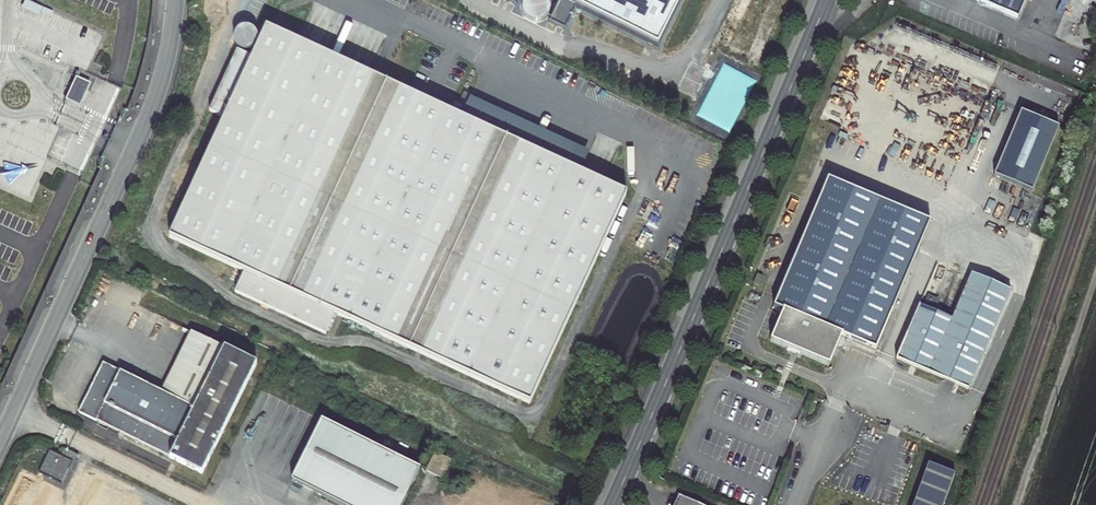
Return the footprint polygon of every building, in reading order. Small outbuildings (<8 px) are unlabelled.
[(523,3),(522,9),(524,14),(527,18),(532,21),(537,21),(542,20),(546,17),(549,12),(550,7),(548,2),(547,0),(525,0),(523,3)] [(549,22),(565,30),(577,7),(658,47),(681,0),(560,0),(549,22)] [(1017,18),(1025,0),(974,0),(1017,18)] [(1066,31),(1095,42),(1095,39),(1095,0),(1079,0),(1066,31)] [(238,35),(237,40),(240,47),(247,51),(251,51),(256,49),(260,45),(261,41),(259,33),(256,30),(251,28),(247,28),(241,31),(238,35)] [(627,201),(270,29),(256,58),(242,53),(212,111),(227,118),(167,242),(243,278),(233,298),(323,342),(333,322),(525,414),(627,201)] [(1059,127),(1021,112),(994,176),(1032,192),(1059,127)] [(930,222),(828,179),(820,199),(774,307),(783,311),(771,341),(829,365),(842,336),(876,351),(930,222)] [(757,273),(753,283),(759,285),(763,276),(757,273)] [(1011,291),(971,274),(952,319),(919,306),(896,359),(969,390),(1011,291)] [(195,408),(224,348),(195,333),(165,393),(195,408)] [(82,348),(70,342),(63,357),(75,363),(82,348)] [(195,408),(104,363),(80,412),(170,457),(170,458),(202,474),(257,364),(224,348),(195,408)] [(322,420),(292,482),(339,504),(403,504),(420,469),(322,420)] [(62,484),(76,455),(68,451),(64,458),(61,456),(51,451),(40,473),(62,484)] [(427,471),(443,479),(452,461),(436,453),(427,471)] [(955,473),(928,464),(913,504),(945,504),(955,473)] [(679,496),(675,504),(698,504),(679,496)]
